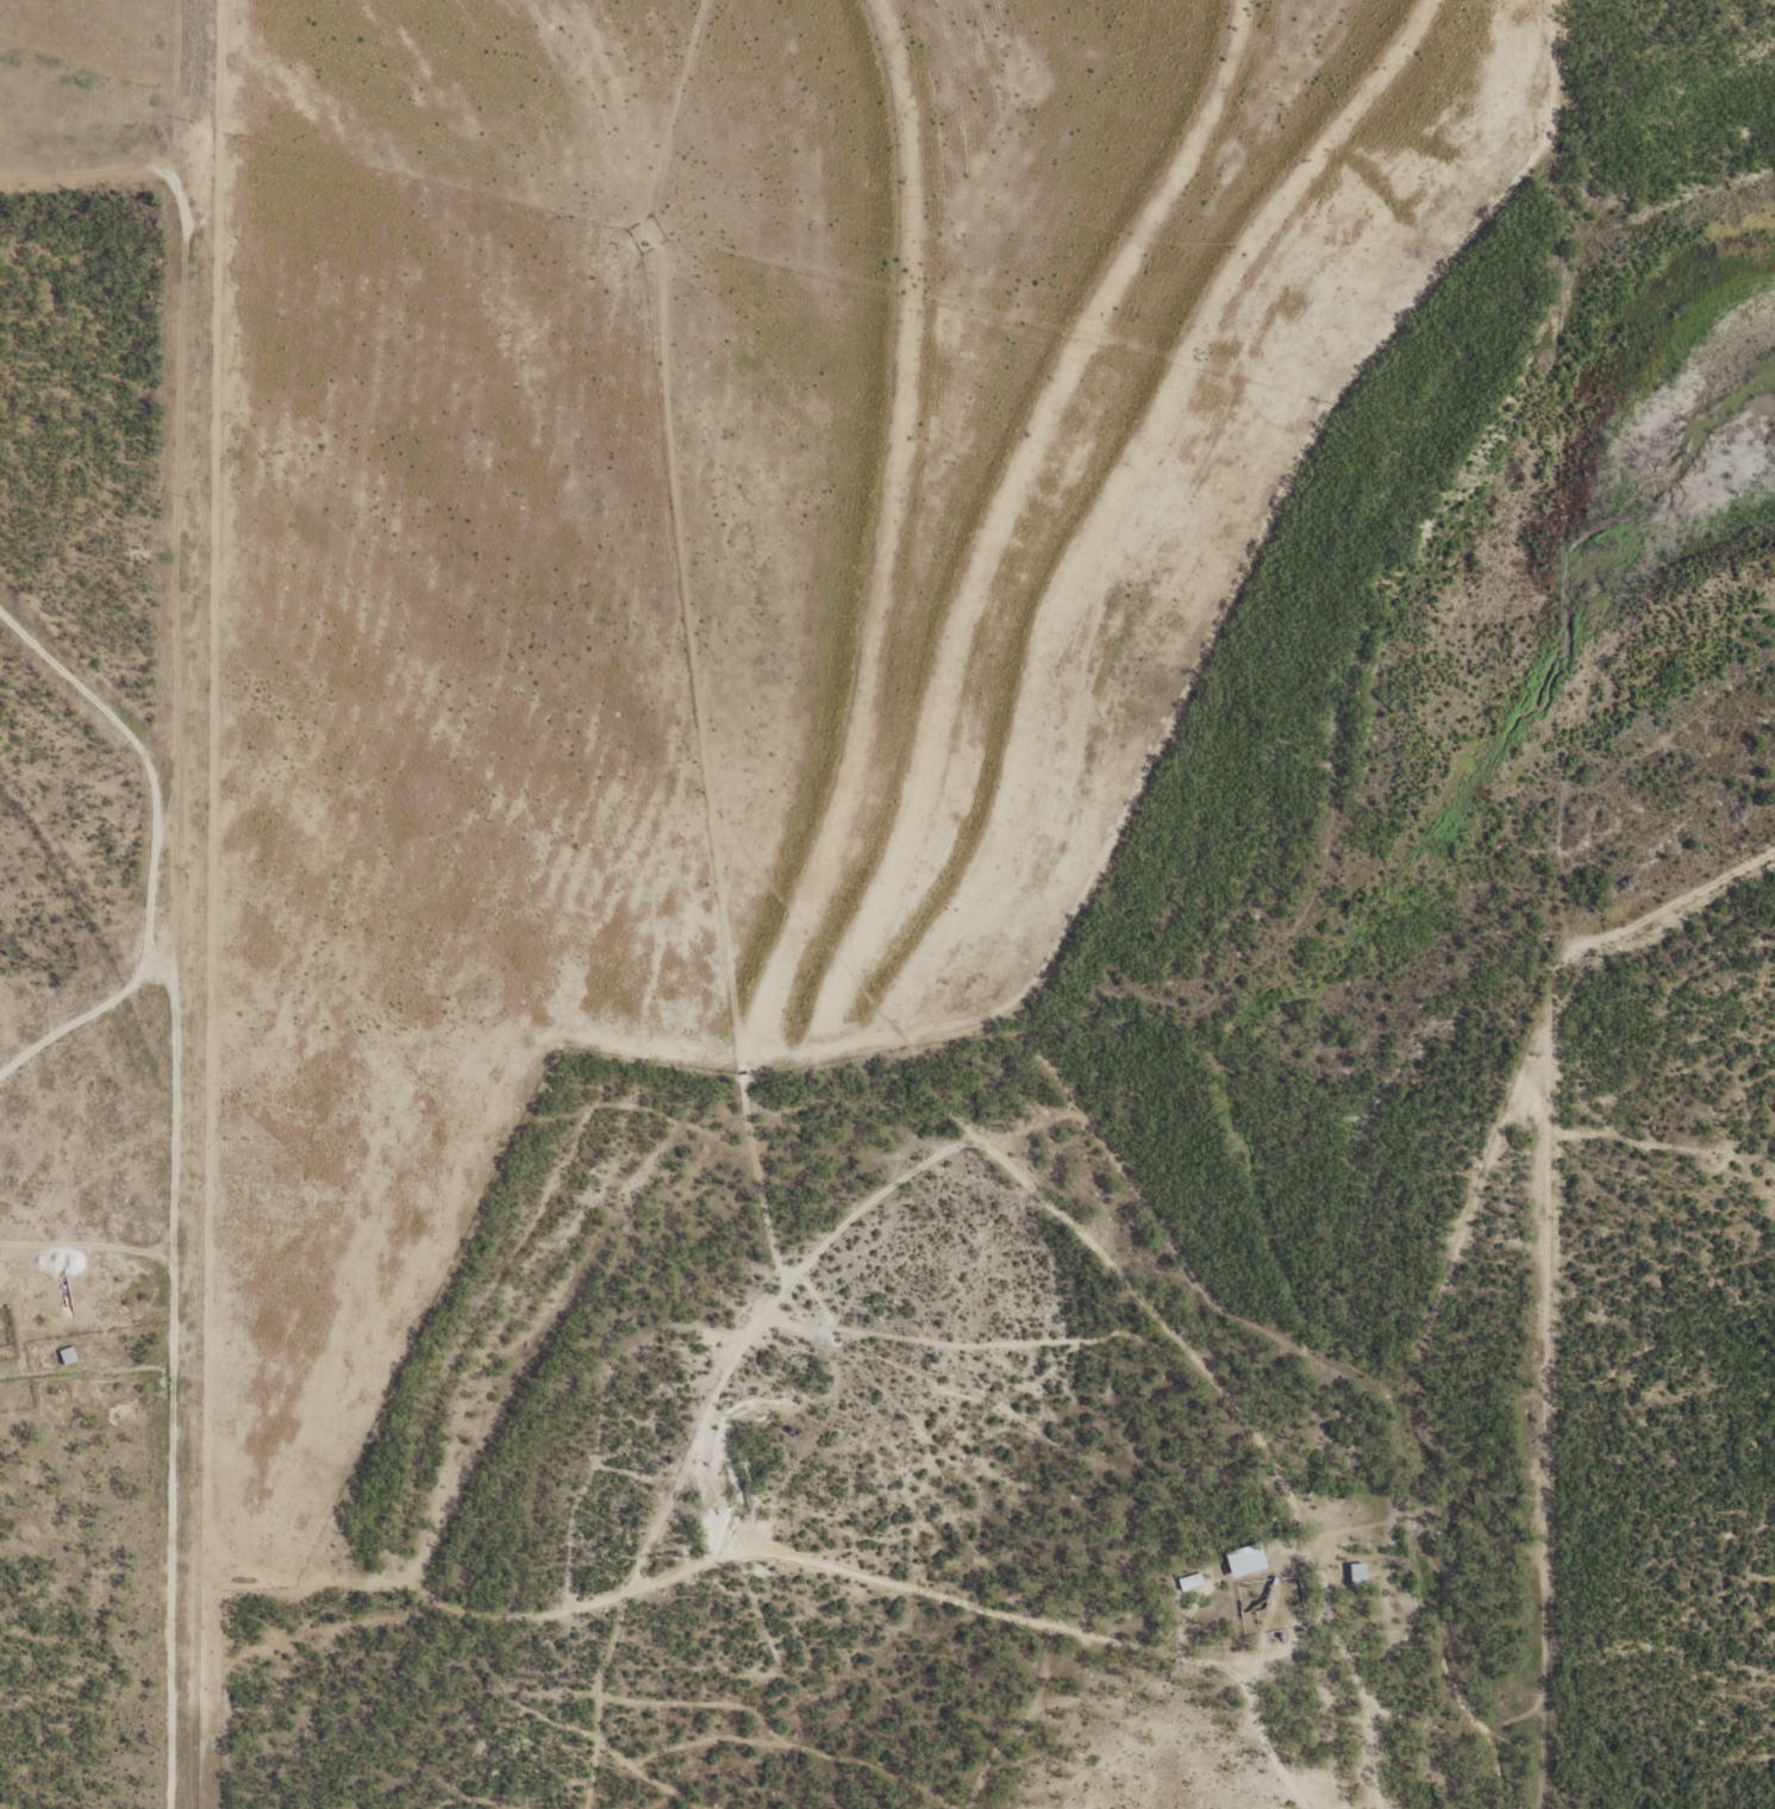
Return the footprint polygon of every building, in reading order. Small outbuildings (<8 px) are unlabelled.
[(1350,1564),(1351,1586),(1367,1585),(1366,1564),(1350,1564)]
